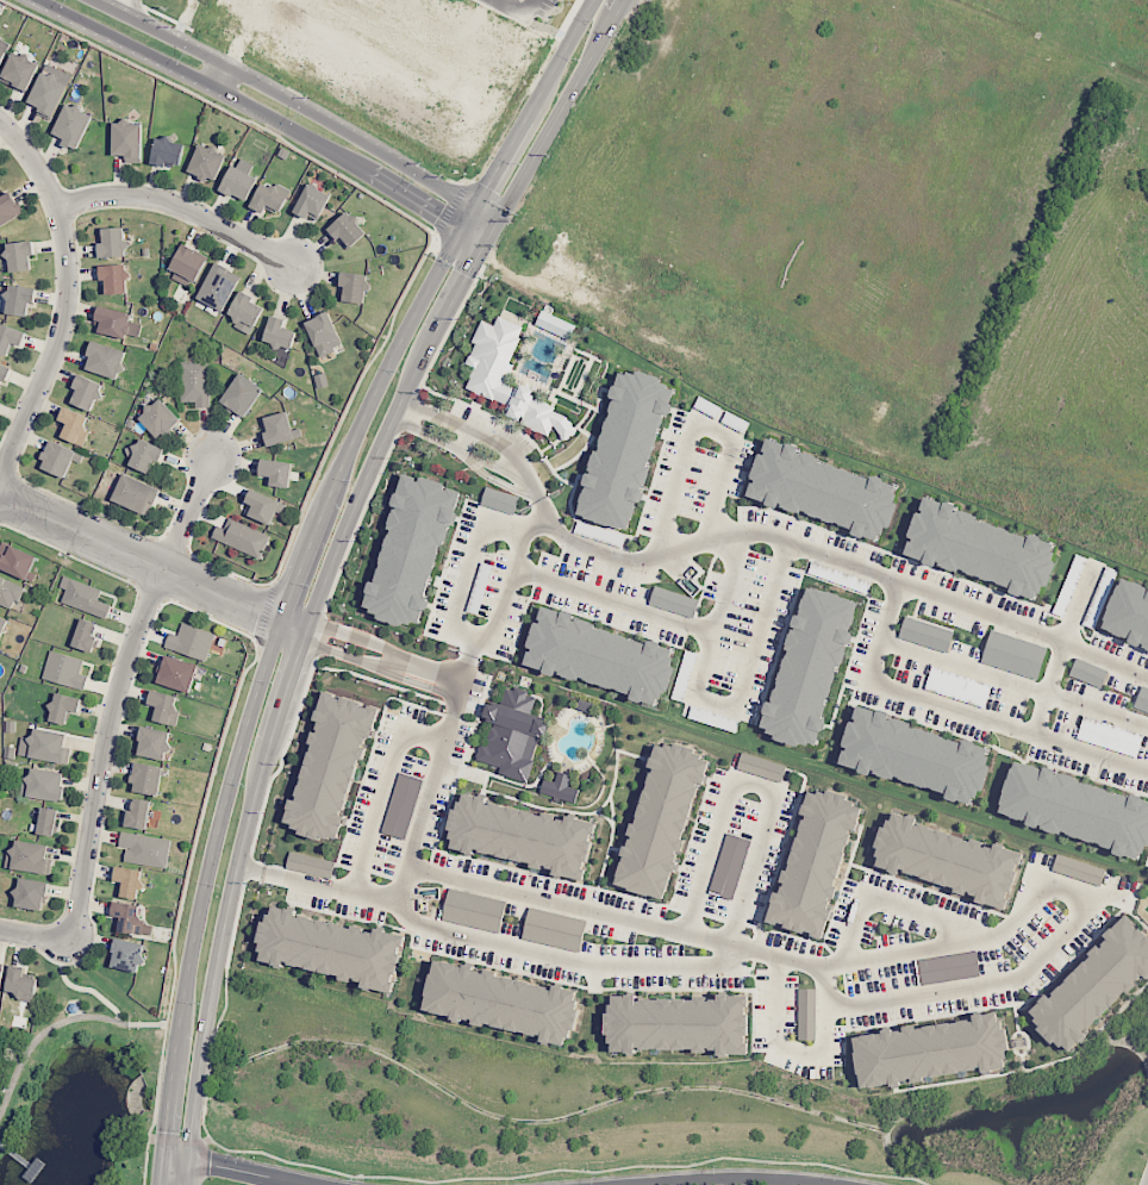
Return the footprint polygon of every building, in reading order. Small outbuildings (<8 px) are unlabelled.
[(1,68),(0,67),(0,47),(10,52),(1,68)] [(4,77),(18,51),(25,56),(32,54),(35,61),(43,66),(29,91),(4,77)] [(32,100),(46,73),(51,75),(58,74),(61,80),(71,86),(54,120),(40,113),(44,106),(32,100)] [(57,131),(70,102),(77,106),(85,104),(86,111),(98,117),(81,150),(68,144),(70,138),(57,131)] [(119,124),(124,124),(130,118),(137,125),(144,125),(143,163),(126,162),(127,154),(117,154),(119,124)] [(161,137),(166,138),(171,135),(175,142),(188,145),(183,163),(176,161),(175,167),(154,162),(161,137)] [(194,169),(204,145),(213,149),(219,146),(223,152),(229,155),(220,179),(194,169)] [(222,188),(232,167),(258,181),(249,199),(237,193),(236,195),(222,188)] [(266,182),(275,187),(280,185),(283,193),(292,198),(282,213),(269,206),(266,212),(252,204),(266,182)] [(294,211),(310,183),(332,195),(318,220),(308,214),(307,218),(294,211)] [(20,214),(0,226),(0,197),(11,191),(18,204),(15,205),(20,214)] [(351,211),(356,216),(362,216),(362,224),(370,233),(351,251),(331,230),(351,211)] [(101,227),(127,226),(127,255),(104,256),(102,244),(106,244),(106,238),(102,238),(101,227)] [(11,244),(37,243),(37,254),(31,254),(32,269),(13,270),(12,258),(7,255),(12,250),(11,244)] [(187,244),(201,251),(199,255),(210,260),(199,280),(175,267),(187,244)] [(219,262),(235,269),(232,275),(243,281),(229,311),(201,297),(219,262)] [(101,264),(130,264),(130,270),(136,275),(132,281),(132,294),(108,294),(108,283),(101,283),(101,264)] [(344,270),(374,273),(373,291),(370,291),(364,303),(347,300),(347,287),(343,287),(344,270)] [(14,286),(13,291),(7,294),(12,300),(11,312),(27,314),(29,300),(37,301),(39,289),(14,286)] [(244,288),(261,297),(258,301),(270,307),(258,329),(256,328),(251,333),(237,326),(239,322),(236,314),(232,312),(244,288)] [(98,333),(127,338),(131,313),(98,307),(95,321),(100,322),(98,333)] [(570,341),(576,325),(541,310),(535,326),(570,341)] [(306,322),(319,317),(318,314),(329,311),(343,343),(333,347),(336,350),(322,357),(306,322)] [(274,316),(289,320),(286,329),(301,333),(297,349),(286,345),(281,349),(276,343),(267,339),(274,316)] [(505,385),(524,325),(497,317),(495,325),(480,320),(466,364),(473,366),(466,391),(511,405),(506,420),(550,434),(551,432),(571,438),(576,421),(554,414),(556,406),(531,398),(534,389),(519,385),(518,389),(505,385)] [(10,355),(0,351),(0,333),(1,332),(5,324),(29,333),(24,344),(15,341),(10,355)] [(96,341),(130,353),(125,367),(130,368),(129,374),(124,373),(121,379),(87,367),(96,341)] [(182,401),(199,401),(199,407),(212,406),(211,361),(182,362),(182,401)] [(4,379),(0,388),(0,362),(14,369),(10,381),(4,379)] [(582,519),(630,530),(637,501),(642,502),(645,489),(648,490),(671,382),(636,375),(614,370),(582,519)] [(82,372),(107,383),(105,391),(108,393),(106,398),(101,397),(95,410),(75,401),(80,389),(75,387),(82,372)] [(225,399),(244,373),(268,389),(249,416),(225,399)] [(143,417),(149,412),(150,405),(156,406),(164,399),(183,419),(173,429),(175,432),(170,436),(167,432),(161,437),(143,417)] [(67,404),(93,416),(86,430),(91,434),(85,445),(64,436),(70,424),(60,419),(67,404)] [(264,420),(292,413),(297,431),(302,430),(305,437),(299,438),(299,439),(272,447),(264,420)] [(132,464),(138,451),(136,445),(142,443),(145,437),(170,449),(163,463),(160,462),(154,474),(132,464)] [(54,438),(81,451),(80,454),(86,456),(82,463),(76,460),(68,476),(48,466),(50,461),(44,459),(54,438)] [(882,537),(885,527),(891,528),(898,504),(893,502),(898,484),(872,477),(873,473),(765,444),(762,455),(757,453),(750,479),(752,479),(747,500),(882,537)] [(267,485),(268,475),(260,475),(262,459),(293,462),(289,487),(267,485)] [(127,473),(166,489),(160,503),(155,500),(149,513),(116,499),(127,473)] [(457,487),(420,478),(402,474),(394,506),(376,583),(370,582),(364,609),(379,612),(377,620),(402,626),(403,621),(421,626),(428,598),(431,599),(457,487)] [(519,497),(486,487),(481,505),(514,515),(519,497)] [(244,513),(249,503),(245,501),(251,488),(287,504),(282,513),(276,511),(270,524),(244,513)] [(1042,597),(1057,542),(954,513),(956,506),(924,497),(919,513),(915,512),(907,538),(909,538),(903,558),(1042,597)] [(212,537),(218,525),(225,529),(230,517),(270,535),(261,559),(212,537)] [(2,554),(0,553),(0,546),(2,541),(37,556),(26,580),(0,567),(0,559),(2,554)] [(1052,614),(1063,618),(1086,558),(1075,554),(1052,614)] [(12,609),(0,603),(0,576),(25,587),(19,601),(15,599),(12,609)] [(1147,650),(1147,588),(1120,577),(1100,628),(1128,638),(1127,642),(1147,650)] [(61,601),(70,578),(102,590),(99,599),(112,604),(106,618),(61,601)] [(649,604),(693,618),(699,600),(655,586),(649,604)] [(859,601),(802,586),(764,734),(817,748),(825,718),(826,719),(849,631),(851,632),(859,601)] [(524,666),(632,694),(631,699),(658,706),(662,691),(667,692),(678,649),(572,621),(574,615),(543,606),(538,623),(534,622),(527,647),(529,647),(524,666)] [(1,647),(12,622),(0,616),(0,646),(1,647)] [(954,631),(905,616),(898,638),(947,654),(954,631)] [(83,620),(100,626),(96,638),(100,640),(96,651),(74,644),(83,620)] [(170,634),(180,637),(186,623),(217,634),(207,662),(166,648),(170,634)] [(981,663),(1038,680),(1048,647),(990,630),(981,663)] [(52,651),(86,661),(81,675),(91,678),(87,690),(45,678),(52,651)] [(170,655),(201,666),(193,693),(161,682),(170,655)] [(1069,676),(1101,689),(1108,671),(1076,658),(1069,676)] [(924,690),(985,707),(992,684),(931,667),(924,690)] [(1142,686),(1133,707),(1147,713),(1147,688),(1142,686)] [(500,767),(476,759),(481,743),(487,746),(493,723),(488,721),(494,701),(500,704),(506,687),(514,691),(516,687),(529,691),(528,694),(536,697),(531,713),(545,718),(532,760),(535,760),(528,782),(499,773),(500,767)] [(154,690),(180,697),(176,709),(181,710),(176,725),(157,721),(161,706),(150,703),(154,690)] [(282,828),(326,691),(381,709),(337,846),(282,828)] [(58,694),(85,700),(82,713),(73,712),(70,725),(54,722),(56,711),(51,705),(56,703),(58,694)] [(838,767),(973,802),(977,789),(982,790),(992,749),(909,727),(911,720),(857,706),(852,722),(848,721),(842,747),(844,747),(838,767)] [(1076,739),(1137,757),(1143,734),(1083,716),(1076,739)] [(145,725),(175,732),(169,761),(139,754),(145,725)] [(32,738),(38,735),(39,729),(71,735),(69,748),(74,749),(71,766),(33,759),(36,744),(32,738)] [(663,900),(610,882),(657,738),(712,756),(663,900)] [(737,769),(781,782),(786,765),(741,753),(737,769)] [(1140,856),(1143,844),(1147,845),(1147,798),(1011,762),(996,817),(1140,856)] [(139,765),(167,768),(162,797),(135,792),(139,765)] [(36,768),(69,774),(67,786),(73,787),(69,805),(21,796),(25,779),(30,779),(35,774),(36,768)] [(579,790),(568,787),(571,775),(558,772),(556,782),(543,779),(540,795),(576,804),(579,790)] [(406,840),(423,780),(399,773),(382,833),(406,840)] [(766,919),(810,787),(863,805),(819,937),(766,919)] [(445,848),(460,790),(595,822),(582,880),(445,848)] [(131,810),(137,811),(139,798),(156,800),(151,830),(129,827),(131,810)] [(45,809),(63,811),(58,836),(42,834),(45,809)] [(873,866),(891,810),(1024,854),(1005,910),(873,866)] [(174,840),(169,869),(126,863),(129,847),(120,846),(123,831),(174,840)] [(709,893),(733,900),(751,840),(726,833),(709,893)] [(20,840),(54,846),(50,861),(54,861),(51,875),(15,869),(18,857),(13,853),(19,847),(20,840)] [(285,868),(331,879),(335,862),(290,851),(285,868)] [(1052,870),(1100,886),(1105,870),(1057,854),(1052,870)] [(119,867),(146,872),(144,882),(150,884),(149,890),(144,888),(142,899),(123,897),(126,881),(118,880),(119,867)] [(24,879),(23,890),(18,892),(21,897),(19,906),(46,911),(51,884),(24,879)] [(506,901),(449,889),(442,920),(499,933),(506,901)] [(116,900),(143,906),(141,916),(148,923),(144,936),(116,930),(118,916),(113,915),(116,900)] [(258,960),(273,904),(408,937),(395,993),(258,960)] [(587,921),(529,907),(522,939),(580,953),(587,921)] [(1127,913),(1147,936),(1147,975),(1069,1052),(1029,1009),(1127,913)] [(117,937),(148,944),(145,958),(150,959),(149,965),(143,962),(141,974),(116,968),(119,953),(113,952),(117,937)] [(914,961),(918,986),(979,976),(975,951),(914,961)] [(424,1011),(437,956),(579,991),(566,1046),(424,1011)] [(5,988),(0,987),(0,961),(8,962),(5,988)] [(13,963),(31,967),(29,978),(42,980),(38,997),(35,996),(35,1002),(23,999),(24,992),(8,990),(13,963)] [(799,1040),(815,1040),(816,989),(799,989),(799,1040)] [(611,1054),(611,996),(750,997),(750,1055),(611,1054)] [(863,1090),(856,1035),(1000,1014),(1007,1068),(863,1090)]
